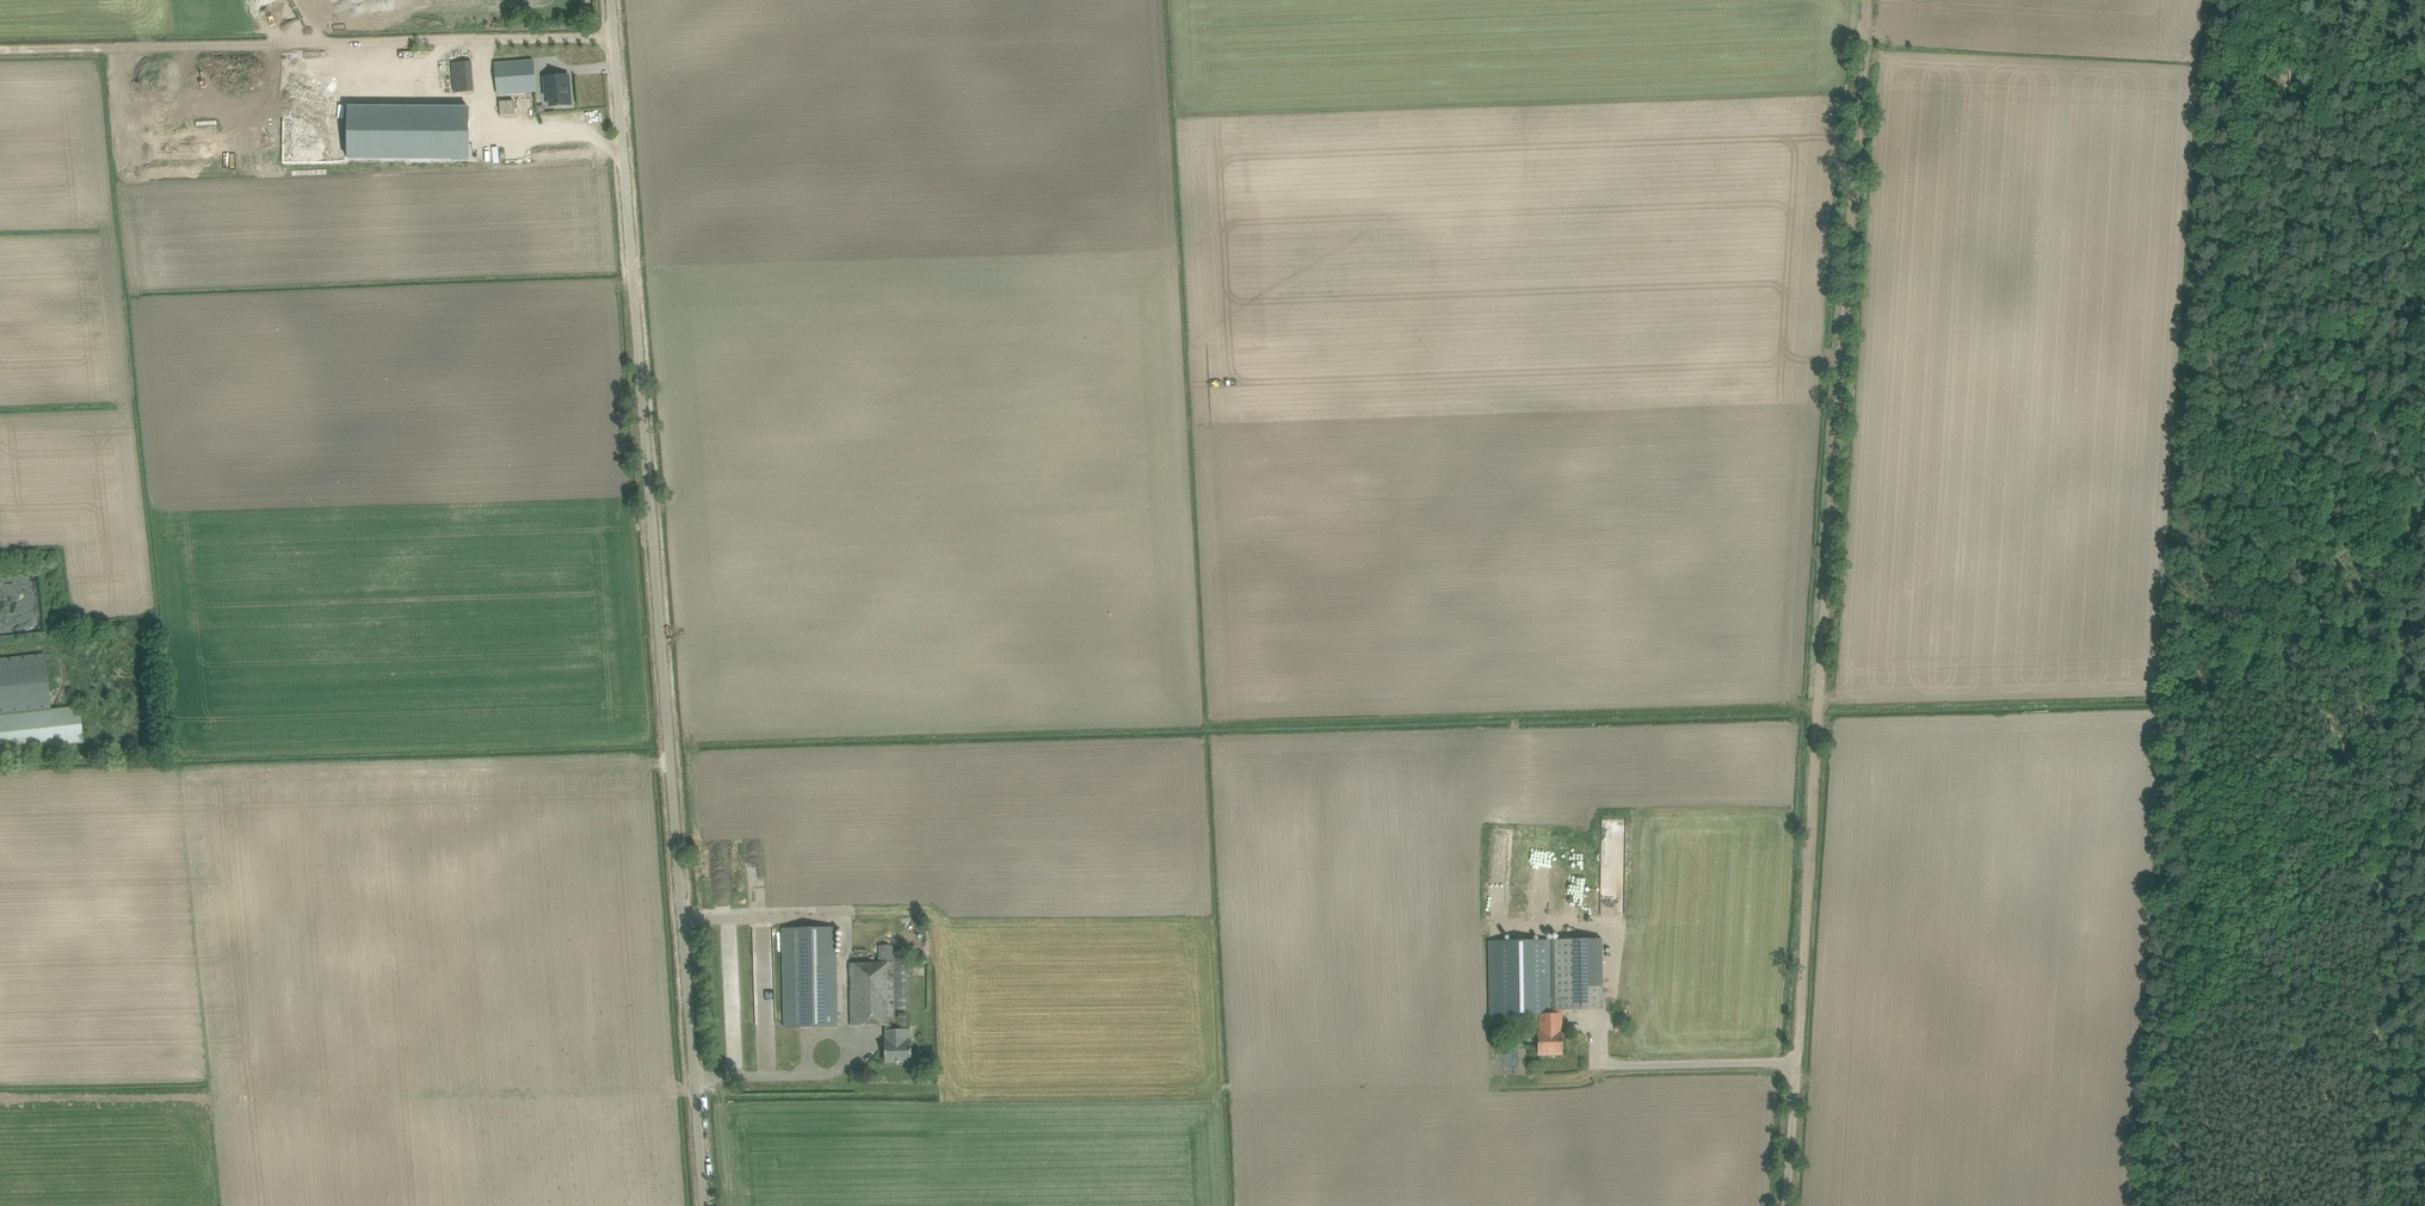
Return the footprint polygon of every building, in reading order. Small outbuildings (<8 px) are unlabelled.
[(471,61),(452,63),(453,75),(454,93),(473,91),(472,73),(471,61)] [(533,61),(495,63),(496,83),(497,95),(535,92),(535,83),(533,61)] [(568,75),(544,77),(545,97),(549,97),(550,106),(571,105),(568,75)] [(467,108),(347,108),(347,159),(467,160),(467,108)] [(83,742),(79,707),(51,710),(44,654),(0,659),(0,751),(83,742)] [(835,927),(783,929),(785,1027),(837,1026),(835,927)] [(1490,939),(1490,1003),(1490,1015),(1508,1015),(1508,1019),(1539,1018),(1539,1032),(1537,1032),(1538,1055),(1562,1054),(1562,1031),(1557,1031),(1556,1016),(1561,1015),(1561,1009),(1599,1008),(1598,939),(1490,939)] [(879,963),(862,963),(850,964),(851,1026),(885,1025),(885,1030),(890,1030),(890,1042),(884,1042),(885,1062),(911,1061),(911,1041),(908,1041),(908,1029),(910,1026),(909,1011),(913,1011),(913,1001),(909,1001),(908,952),(892,953),(892,945),(879,945),(879,963)] [(1627,1013),(1615,1013),(1615,1031),(1627,1031),(1627,1013)]
